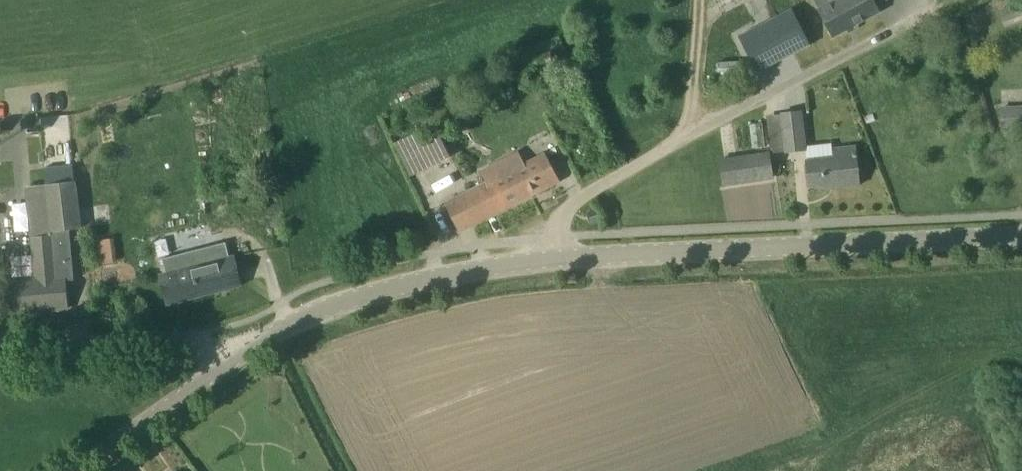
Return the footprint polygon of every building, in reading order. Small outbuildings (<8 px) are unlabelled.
[(834,1),(833,0),(814,0),(819,9),(833,36),(879,11),(875,4),(883,0),(836,0),(834,1)] [(792,8),(739,36),(757,71),(810,44),(792,8)] [(1001,104),(1001,128),(1021,128),(1021,104),(1001,104)] [(806,148),(801,111),(782,113),(786,151),(806,148)] [(447,124),(400,138),(410,174),(433,167),(439,189),(460,183),(452,156),(456,155),(447,124)] [(834,156),(807,159),(809,186),(838,184),(838,187),(860,185),(856,146),(834,148),(834,156)] [(512,169),(507,157),(481,170),(487,182),(445,202),(459,231),(561,180),(546,152),(525,162),(512,169)] [(725,184),(772,177),(769,152),(721,159),(725,184)] [(76,181),(47,184),(52,235),(32,237),(36,277),(5,280),(8,312),(68,307),(66,280),(74,279),(70,229),(80,228),(76,181)] [(600,219),(598,209),(587,212),(589,222),(600,219)] [(114,235),(95,238),(99,262),(118,259),(114,235)] [(225,242),(187,252),(156,260),(167,303),(241,285),(234,255),(229,257),(225,242)]
